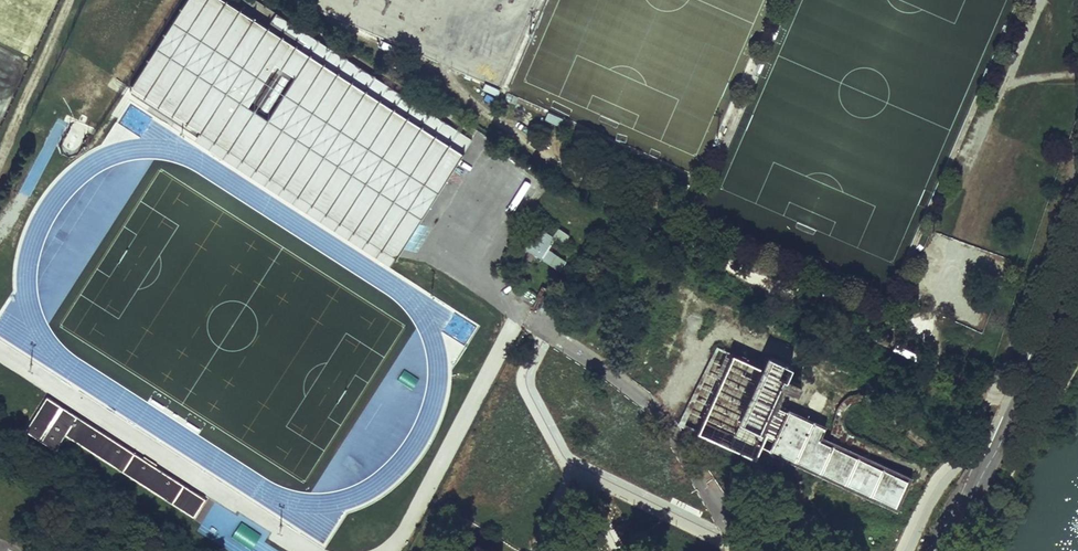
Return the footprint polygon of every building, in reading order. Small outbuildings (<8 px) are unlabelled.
[(205,128),(205,129),(205,131),(205,132),(206,133),(207,134),(208,135),(209,136),(210,136),(212,137),(213,137),(224,141),(235,148),(399,253),(470,141),(274,16),(267,27),(224,0),(186,0),(128,90),(192,131),(197,123),(205,128)] [(198,135),(193,144),(389,269),(399,253),(235,148),(224,141),(213,137),(212,137),(210,136),(209,136),(208,135),(207,134),(206,133),(205,132),(205,131),(205,129),(205,128),(197,123),(192,131),(198,135)] [(551,238),(537,228),(524,248),(560,272),(565,263),(546,250),(554,238),(564,245),(569,236),(557,229),(551,238)] [(535,300),(550,308),(557,295),(549,291),(542,287),(535,300)] [(682,424),(698,431),(731,356),(716,348),(682,424)] [(731,356),(698,431),(755,457),(759,449),(869,499),(884,464),(829,440),(828,445),(818,441),(824,428),(773,405),(781,388),(796,395),(800,385),(785,378),(790,366),(768,356),(762,369),(731,356)] [(206,500),(47,398),(25,431),(55,451),(66,434),(195,517),(206,500)] [(884,464),(869,499),(896,511),(911,478),(884,464)] [(691,492),(692,485),(676,484),(675,490),(691,492)] [(210,518),(221,525),(226,517),(215,510),(210,518)]
